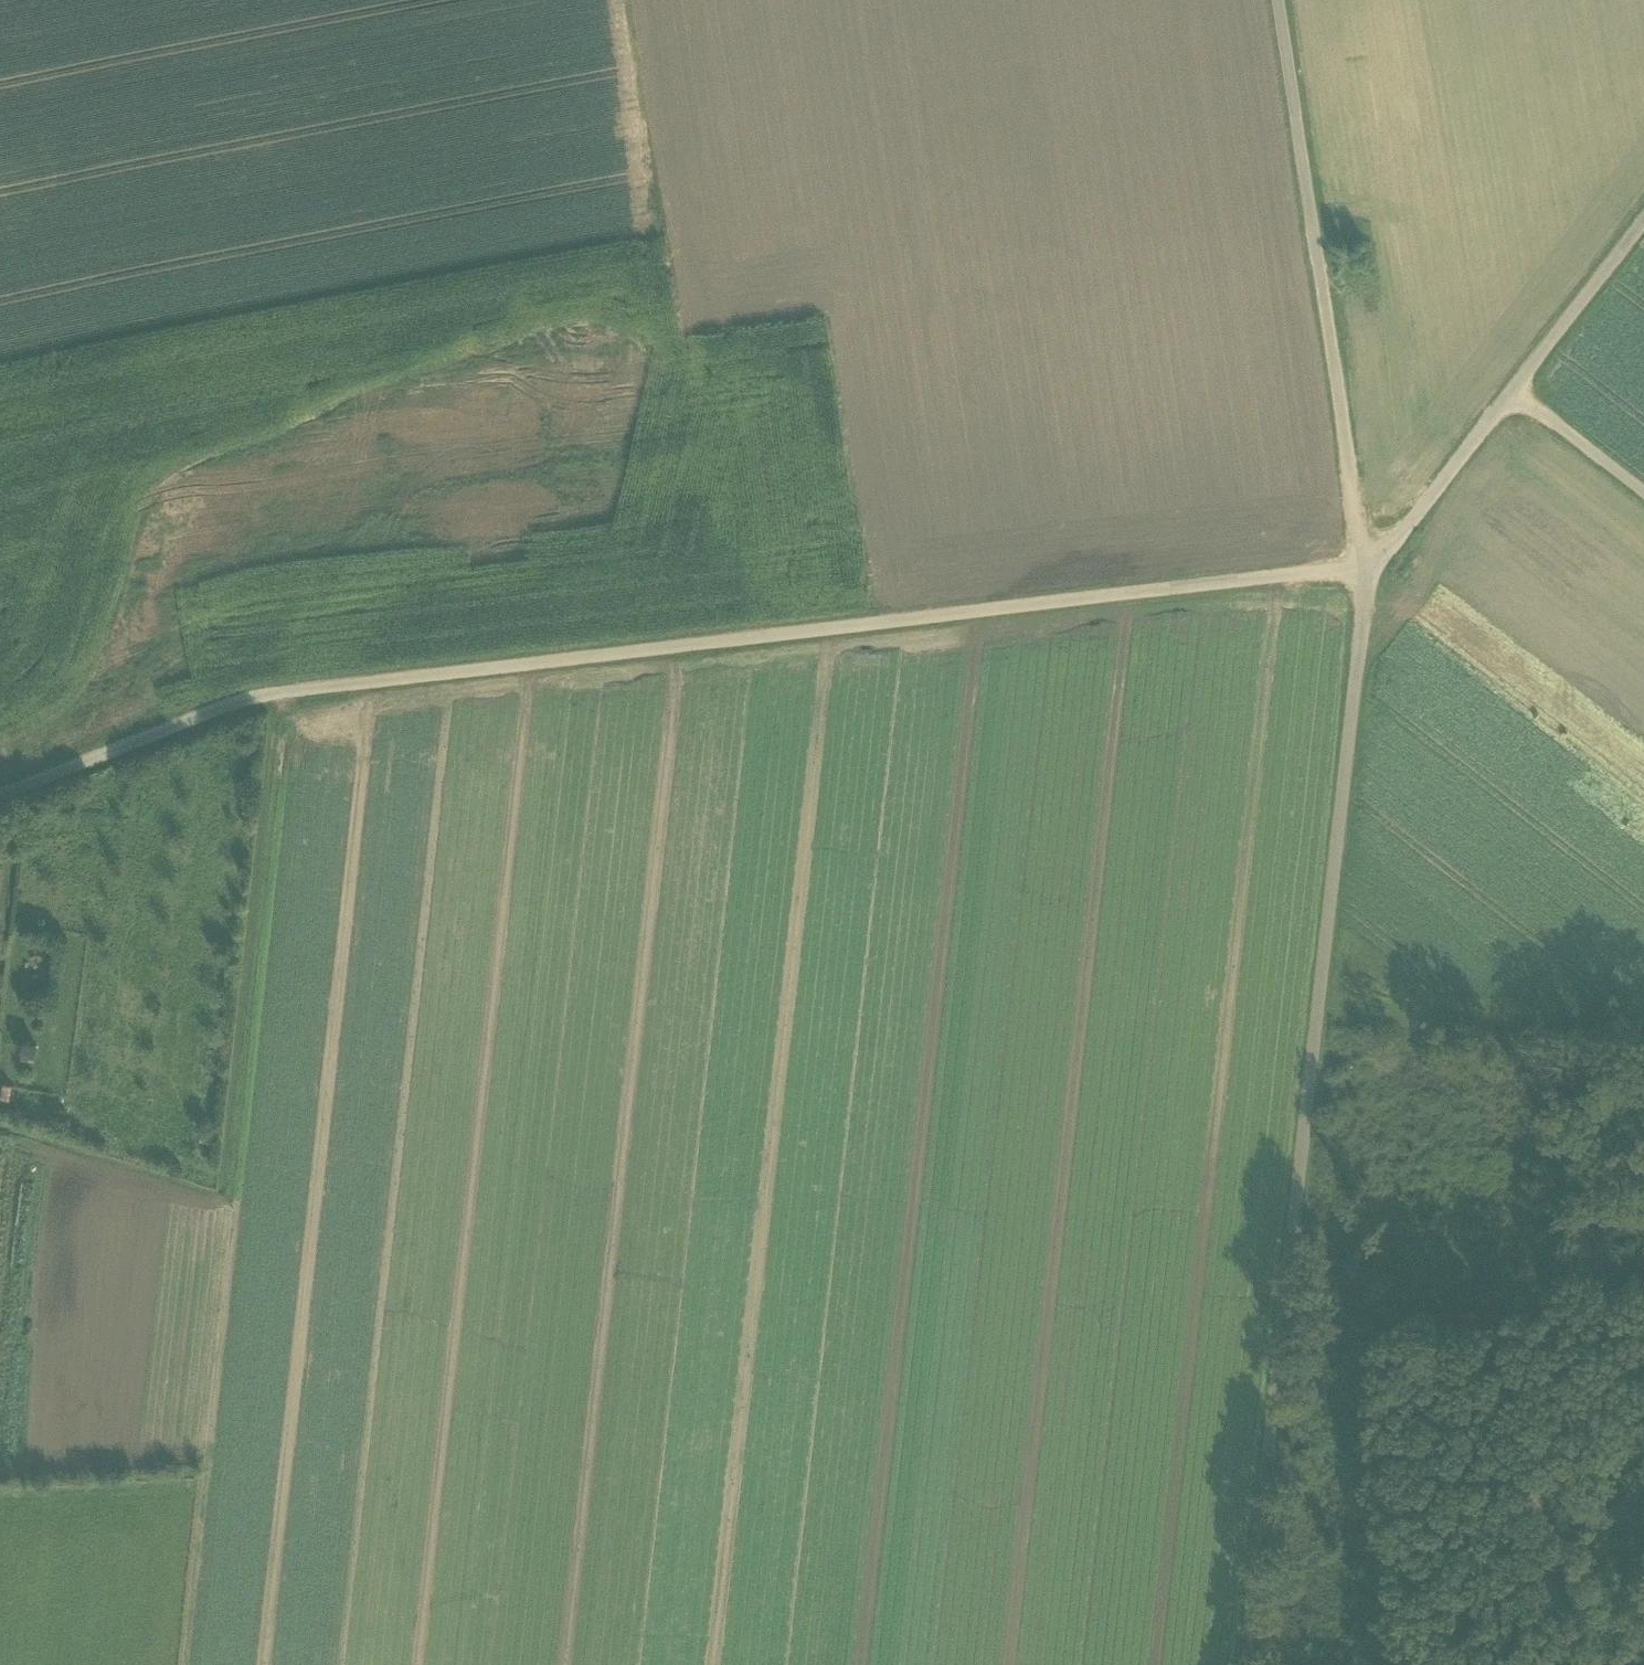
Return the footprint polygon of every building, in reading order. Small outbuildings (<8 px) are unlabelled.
[(1357,246),(1345,247),(1346,259),(1358,258),(1357,246)]
